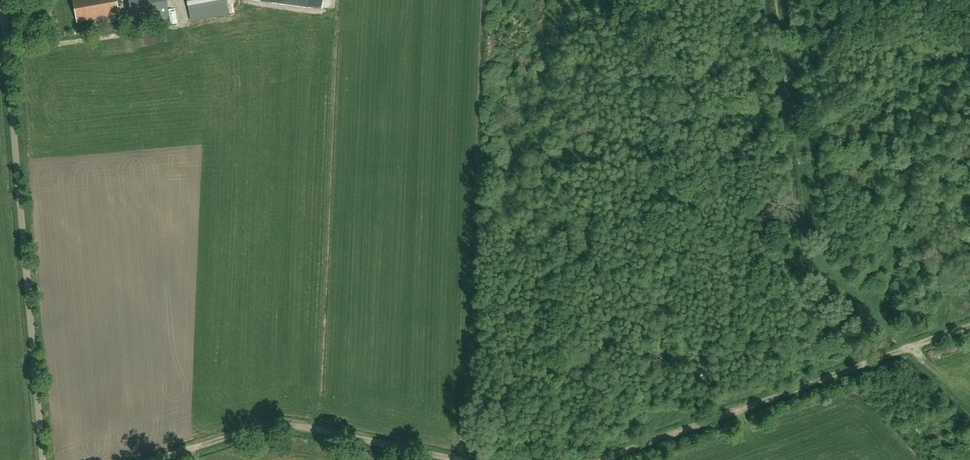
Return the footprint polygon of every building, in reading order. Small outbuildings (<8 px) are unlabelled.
[(78,21),(119,14),(116,0),(74,0),(78,21)] [(167,17),(164,0),(126,0),(129,22),(167,17)] [(190,15),(191,20),(229,13),(228,8),(227,0),(187,0),(190,15)]
